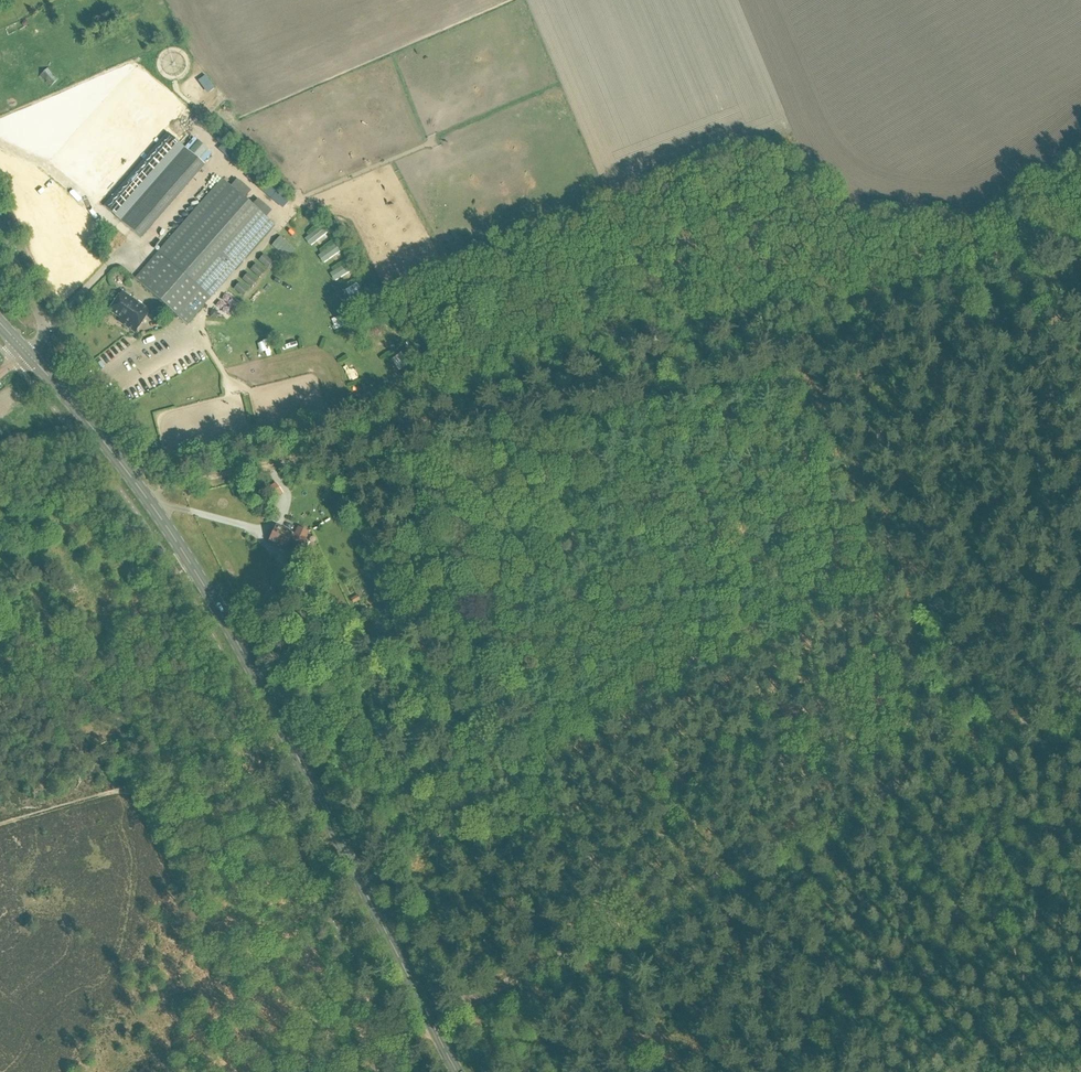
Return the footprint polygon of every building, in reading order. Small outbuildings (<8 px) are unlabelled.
[(120,222),(185,149),(169,134),(104,207),(120,222)] [(140,240),(205,167),(185,149),(120,222),(140,240)] [(9,158),(7,163),(18,166),(20,161),(9,158)] [(275,226),(223,180),(157,253),(158,254),(134,279),(186,325),(209,300),(275,226)] [(302,216),(291,226),(296,231),(307,221),(302,216)] [(264,255),(258,261),(265,267),(271,261),(264,255)] [(255,264),(250,271),(259,279),(265,272),(255,264)] [(343,281),(352,276),(348,268),(339,272),(343,281)] [(247,274),(242,280),(249,286),(254,280),(247,274)] [(239,283),(234,290),(241,295),(246,289),(239,283)] [(346,291),(349,300),(361,295),(357,287),(346,291)] [(149,312),(121,293),(108,312),(119,320),(117,323),(133,334),(149,312)] [(226,299),(221,305),(231,312),(235,305),(226,299)] [(331,320),(334,331),(345,328),(342,318),(331,320)] [(304,334),(305,345),(315,343),(314,332),(304,334)] [(289,351),(296,349),(294,339),(286,340),(289,351)] [(347,382),(357,378),(353,367),(342,371),(347,382)] [(283,493),(280,487),(276,482),(265,490),(269,495),(273,501),(283,493)] [(295,536),(276,527),(270,542),(286,549),(289,543),(301,549),(308,533),(298,529),(295,536)]
